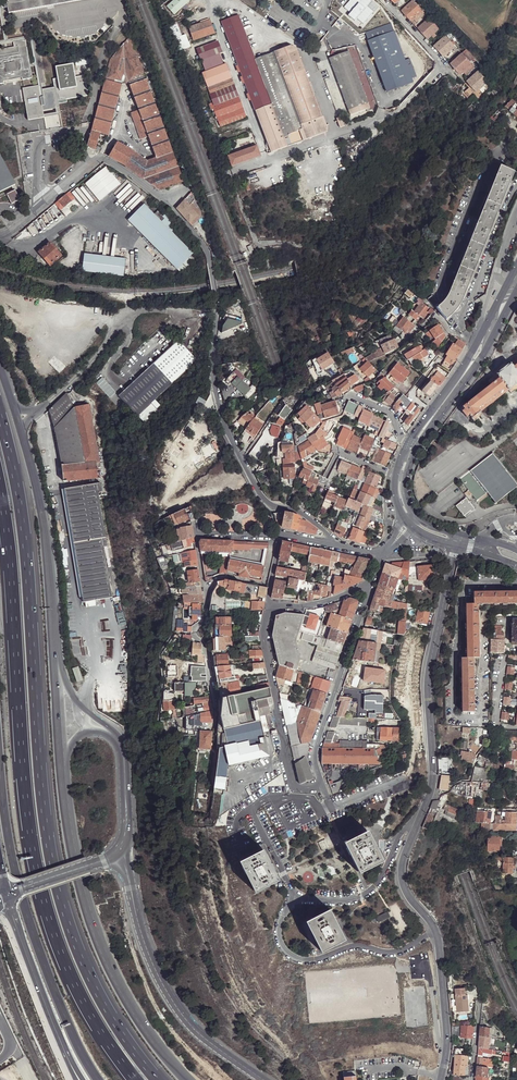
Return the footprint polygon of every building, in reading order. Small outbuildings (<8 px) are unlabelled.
[(7,3),(8,13),(51,5),(50,0),(6,0),(7,3)] [(167,7),(174,16),(192,0),(175,0),(167,7)] [(377,0),(369,0),(368,1),(367,0),(351,0),(348,3),(367,19),(375,11),(377,13),(378,11),(376,9),(381,4),(377,0)] [(425,14),(412,1),(401,11),(410,21),(420,13),(423,16),(425,14)] [(270,7),(266,13),(288,29),(296,17),(274,2),(270,7)] [(262,10),(266,13),(270,7),(266,4),(262,10)] [(270,148),(271,151),(287,146),(284,136),(255,59),(238,15),(222,21),(268,143),(270,148)] [(441,31),(429,18),(417,28),(427,38),(431,35),(432,36),(435,33),(434,32),(436,30),(439,33),(441,31)] [(214,33),(209,20),(189,26),(193,39),(214,33)] [(219,23),(269,152),(271,151),(270,148),(268,143),(222,21),(219,23)] [(391,23),(365,33),(387,92),(413,82),(411,77),(416,75),(413,66),(408,68),(391,23)] [(177,24),(170,27),(172,34),(180,31),(177,24)] [(110,59),(105,78),(122,83),(128,82),(145,76),(130,36),(110,59)] [(458,49),(445,36),(434,46),(443,56),(447,53),(449,54),(452,51),(451,50),(453,48),(456,51),(458,49)] [(3,84),(3,82),(21,78),(22,81),(33,79),(33,76),(32,76),(25,41),(26,41),(26,40),(13,42),(14,47),(0,49),(0,84),(3,84)] [(197,50),(201,61),(220,54),(222,53),(218,42),(197,50)] [(306,139),(326,131),(296,51),(293,45),(273,52),(302,129),(306,139)] [(373,101),(375,101),(356,46),(347,47),(349,51),(330,58),(348,111),(349,110),(351,114),(369,108),(368,106),(368,103),(373,101)] [(326,131),(329,130),(298,50),(296,51),(326,131)] [(273,52),(255,59),(284,136),(287,134),(299,130),(302,129),(273,52)] [(205,72),(224,65),(220,54),(201,61),(205,72)] [(474,67),(462,54),(450,64),(460,75),(464,71),(465,72),(469,69),(468,68),(469,66),(472,69),(474,67)] [(76,66),(89,64),(88,57),(75,59),(76,66)] [(315,63),(318,70),(325,68),(323,63),(321,64),(320,61),(315,63)] [(77,87),(75,77),(73,64),(56,67),(58,79),(60,90),(77,87)] [(205,72),(203,73),(215,107),(239,98),(226,64),(224,65),(205,72)] [(491,85),(479,72),(467,82),(477,92),(481,88),(482,89),(485,86),(484,85),(486,83),(489,87),(491,85)] [(84,75),(75,77),(77,87),(60,90),(58,79),(53,79),(55,88),(57,101),(67,99),(88,95),(84,75)] [(145,76),(128,82),(139,110),(148,136),(156,157),(147,161),(134,152),(126,166),(158,190),(168,187),(174,185),(183,182),(184,181),(145,77),(145,76)] [(94,122),(91,130),(99,132),(103,133),(104,133),(108,135),(122,83),(105,78),(94,122)] [(39,86),(23,89),(29,121),(45,118),(44,112),(42,106),(45,106),(44,100),(42,100),(39,86)] [(42,86),(39,86),(42,100),(44,100),(45,106),(42,106),(44,112),(59,109),(58,104),(57,101),(55,88),(42,90),(42,86)] [(471,98),(475,94),(469,88),(465,92),(471,98)] [(220,128),(246,118),(239,98),(215,107),(213,108),(220,128)] [(505,108),(509,112),(515,104),(511,101),(505,108)] [(148,136),(139,110),(131,113),(141,139),(148,136)] [(339,127),(347,124),(343,115),(336,118),(337,121),(339,127)] [(94,151),(96,145),(99,134),(99,132),(91,130),(87,147),(94,151)] [(287,134),(291,145),(303,140),(299,130),(287,134)] [(110,156),(126,166),(134,152),(118,142),(110,156)] [(228,156),(232,165),(260,155),(256,145),(228,156)] [(15,184),(16,184),(13,178),(0,153),(0,192),(12,186),(15,184)] [(438,306),(436,309),(446,320),(449,316),(452,313),(456,309),(458,305),(461,301),(464,298),(468,286),(481,254),(493,225),(508,187),(514,171),(501,165),(451,293),(449,296),(447,298),(445,301),(444,303),(441,306),(439,308),(438,306)] [(84,183),(99,201),(121,184),(106,166),(84,183)] [(21,199),(16,189),(7,194),(12,203),(21,199)] [(69,191),(55,203),(59,208),(63,205),(64,207),(71,201),(70,199),(73,196),(69,191)] [(189,204),(193,200),(194,199),(192,192),(191,192),(188,196),(184,199),(189,204)] [(184,199),(177,208),(189,223),(198,214),(189,204),(184,199)] [(177,269),(192,253),(178,239),(181,236),(177,226),(164,213),(162,215),(157,210),(154,214),(144,205),(129,220),(177,269)] [(37,221),(44,230),(60,216),(52,208),(37,221)] [(199,219),(198,214),(189,223),(191,225),(199,219)] [(40,233),(44,230),(37,221),(33,224),(40,233)] [(61,256),(50,243),(40,252),(51,264),(61,256)] [(123,275),(126,257),(86,251),(83,269),(123,275)] [(180,272),(181,272),(195,258),(193,252),(192,253),(177,269),(180,272)] [(405,294),(411,298),(414,294),(408,290),(405,294)] [(430,296),(427,302),(434,308),(439,302),(430,296)] [(411,310),(408,314),(414,319),(418,315),(423,318),(427,312),(430,314),(434,310),(429,306),(427,305),(426,305),(423,302),(418,298),(417,299),(418,301),(416,303),(418,305),(413,311),(411,310)] [(396,326),(392,331),(399,337),(403,331),(404,332),(408,335),(415,325),(412,323),(403,316),(400,321),(396,318),(393,323),(396,326)] [(242,322),(227,319),(226,321),(222,326),(221,333),(242,324),(242,322)] [(429,330),(429,331),(435,340),(431,342),(430,343),(437,348),(445,337),(437,325),(429,330)] [(435,340),(429,331),(426,333),(431,342),(435,340)] [(466,344),(458,339),(454,345),(452,344),(445,354),(447,355),(454,360),(466,344)] [(172,346),(119,396),(124,402),(145,424),(158,410),(158,409),(161,406),(155,400),(198,360),(179,340),(172,346)] [(384,353),(397,347),(393,340),(381,345),(384,353)] [(406,360),(408,360),(412,357),(415,363),(428,356),(424,350),(422,351),(418,346),(403,355),(406,360)] [(316,360),(319,365),(323,370),(334,363),(330,357),(328,353),(316,360)] [(454,360),(447,355),(444,360),(451,364),(453,366),(456,361),(454,360)] [(451,364),(444,360),(441,364),(448,368),(451,364)] [(368,361),(366,363),(360,369),(368,377),(372,373),(376,369),(370,363),(368,361)] [(500,378),(514,367),(511,363),(497,375),(500,378)] [(395,366),(392,370),(389,374),(402,383),(409,374),(396,364),(395,366)] [(516,384),(516,372),(514,367),(500,378),(506,386),(509,390),(516,384)] [(233,372),(226,379),(244,396),(251,389),(233,372)] [(341,375),(332,380),(333,382),(335,384),(346,377),(344,374),(341,375)] [(437,386),(440,386),(446,377),(442,374),(439,379),(434,374),(429,380),(430,381),(422,391),(429,397),(437,386)] [(352,375),(347,379),(351,386),(359,380),(356,376),(352,375)] [(491,384),(500,378),(497,375),(489,380),(491,384)] [(346,377),(335,384),(342,393),(350,386),(351,386),(347,379),(346,377)] [(395,387),(384,377),(378,382),(381,384),(385,388),(389,392),(393,388),(395,387)] [(478,408),(506,386),(500,378),(491,384),(463,406),(464,409),(462,410),(467,417),(469,415),(478,408)] [(335,384),(333,382),(328,385),(325,387),(327,390),(330,394),(331,397),(332,398),(337,397),(342,393),(335,384)] [(509,390),(511,393),(516,390),(516,391),(516,390),(516,384),(509,390)] [(342,393),(344,395),(351,390),(350,386),(342,393)] [(480,412),(509,390),(506,386),(478,408),(480,412)] [(395,390),(393,388),(389,392),(387,392),(385,394),(386,395),(383,400),(393,408),(393,407),(402,395),(398,393),(395,396),(391,393),(391,392),(392,393),(395,390)] [(66,394),(66,393),(49,410),(51,420),(52,422),(55,436),(57,442),(59,454),(61,462),(61,463),(61,466),(63,481),(101,477),(100,471),(97,471),(97,467),(100,466),(90,403),(75,406),(72,401),(74,399),(69,392),(66,394)] [(404,396),(403,395),(402,395),(393,407),(395,412),(400,407),(402,404),(407,408),(408,408),(412,403),(404,396)] [(324,404),(320,405),(322,410),(323,414),(325,418),(338,413),(335,401),(324,404)] [(354,416),(359,406),(353,403),(348,401),(344,411),(354,416)] [(408,426),(420,411),(412,403),(408,408),(406,411),(410,414),(409,416),(404,422),(408,426)] [(278,415),(280,417),(285,420),(292,410),(285,405),(281,411),(278,415)] [(364,410),(364,408),(359,406),(354,416),(356,416),(360,418),(364,410)] [(472,418),(480,412),(478,408),(469,415),(472,418)] [(309,409),(304,413),(300,417),(301,417),(305,422),(311,428),(319,419),(309,409)] [(361,422),(366,424),(367,425),(368,426),(373,416),(373,414),(364,410),(360,418),(359,421),(361,422)] [(483,415),(480,412),(472,418),(475,421),(483,415)] [(247,413),(242,417),(250,423),(254,418),(252,417),(250,415),(247,413)] [(368,426),(379,431),(378,432),(380,433),(386,422),(373,416),(368,426)] [(242,417),(240,419),(248,425),(250,423),(242,417)] [(280,417),(276,424),(282,426),(285,421),(285,420),(280,417)] [(250,423),(248,425),(246,428),(251,432),(255,435),(263,425),(254,418),(250,423)] [(328,425),(331,419),(323,422),(315,434),(318,439),(323,437),(326,441),(329,439),(330,438),(334,434),(327,429),(329,425),(328,425)] [(380,433),(379,437),(382,439),(384,440),(385,436),(387,432),(390,426),(387,420),(386,422),(380,433)] [(299,441),(300,443),(307,439),(309,437),(307,433),(297,438),(299,441)] [(349,443),(352,435),(346,433),(343,440),(349,443)] [(396,445),(398,443),(398,442),(393,433),(392,435),(389,438),(388,440),(388,441),(396,445)] [(307,439),(308,441),(309,441),(314,449),(315,448),(317,451),(328,445),(326,441),(323,437),(318,439),(315,434),(309,437),(307,439)] [(353,435),(346,450),(356,454),(358,451),(359,448),(363,439),(353,435)] [(364,435),(363,439),(359,448),(369,452),(372,446),(373,443),(374,440),(364,435)] [(158,444),(152,437),(138,451),(144,458),(158,444)] [(298,447),(301,459),(302,458),(315,451),(316,453),(318,452),(315,448),(314,449),(309,441),(308,441),(298,447)] [(393,450),(396,445),(388,441),(386,441),(384,444),(383,446),(388,448),(393,450)] [(285,461),(285,464),(293,461),(295,461),(301,459),(298,447),(297,445),(296,446),(293,446),(293,445),(282,446),(282,452),(285,452),(285,459),(285,461)] [(380,449),(372,446),(369,452),(369,453),(373,454),(375,449),(377,450),(379,451),(380,449)] [(380,450),(380,449),(379,451),(375,462),(386,467),(391,454),(380,450)] [(475,502),(486,493),(495,504),(516,487),(516,486),(492,454),(458,480),(475,502)] [(348,472),(351,465),(341,461),(340,462),(338,468),(346,471),(348,472)] [(294,464),(283,465),(283,471),(284,479),(289,479),(294,478),(295,478),(294,464)] [(347,475),(357,479),(361,469),(351,465),(348,472),(347,474),(347,475)] [(357,479),(360,481),(365,483),(365,481),(361,479),(366,468),(363,466),(361,469),(357,479)] [(299,477),(308,480),(309,477),(311,472),(307,471),(302,468),(299,477)] [(327,479),(332,482),(336,472),(337,470),(334,469),(333,468),(327,479)] [(365,481),(365,483),(376,488),(381,477),(369,472),(365,481)] [(306,484),(306,486),(310,488),(315,489),(318,481),(314,479),(309,477),(308,480),(306,484)] [(321,480),(331,485),(332,482),(327,479),(322,477),(321,480)] [(108,546),(102,507),(100,498),(100,497),(103,496),(103,491),(101,483),(64,489),(82,597),(83,602),(112,598),(104,547),(108,546)] [(361,492),(370,496),(372,497),(376,488),(365,483),(361,492)] [(82,597),(64,489),(62,489),(80,597),(82,597)] [(356,501),(361,504),(366,506),(368,502),(370,496),(361,492),(360,492),(356,501)] [(335,503),(337,497),(327,493),(325,499),(329,500),(335,503)] [(345,506),(347,501),(345,500),(339,498),(338,497),(337,497),(335,503),(334,505),(333,507),(334,506),(335,507),(341,510),(342,510),(343,510),(345,506)] [(350,506),(355,508),(359,509),(360,506),(361,504),(356,501),(349,498),(347,501),(345,506),(349,508),(350,506)] [(469,506),(465,500),(462,502),(461,502),(459,504),(454,508),(460,515),(461,516),(463,518),(472,511),(469,506)] [(369,520),(384,525),(383,519),(373,516),(371,515),(373,508),(366,506),(361,504),(360,506),(362,507),(364,507),(360,514),(357,513),(357,515),(358,515),(365,518),(369,520)] [(245,515),(246,511),(243,510),(244,506),(239,505),(237,512),(245,515)] [(174,513),(178,524),(188,519),(184,509),(174,513)] [(282,527),(290,529),(294,514),(285,512),(284,518),(283,522),(282,527)] [(294,514),(290,529),(298,531),(300,519),(301,517),(297,515),(294,514)] [(352,527),(354,527),(354,526),(361,529),(365,518),(358,515),(355,520),(354,520),(352,527)] [(365,530),(369,520),(365,518),(361,529),(365,530)] [(306,521),(303,532),(314,534),(315,528),(306,521)] [(338,536),(343,538),(347,524),(342,522),(339,521),(334,533),(338,536)] [(193,537),(192,526),(180,528),(181,529),(178,529),(179,541),(189,538),(193,537)] [(362,535),(364,532),(354,527),(349,539),(355,541),(359,543),(362,535)] [(233,541),(202,540),(201,540),(200,542),(201,551),(231,552),(231,551),(232,547),(233,541)] [(180,546),(179,541),(171,543),(172,549),(178,548),(178,549),(181,549),(181,546),(180,546)] [(282,541),(278,560),(288,562),(291,551),(293,543),(282,541)] [(293,543),(291,551),(309,555),(311,547),(293,543)] [(317,564),(320,564),(323,550),(319,549),(311,547),(309,555),(308,562),(317,564)] [(185,561),(186,567),(195,566),(197,566),(195,550),(182,552),(183,562),(185,561)] [(320,564),(329,566),(330,562),(330,560),(332,552),(323,550),(320,564)] [(333,561),(337,562),(337,561),(339,553),(332,552),(330,560),(333,561)] [(355,565),(359,558),(339,553),(337,561),(347,563),(350,564),(355,565)] [(165,563),(166,564),(167,563),(166,556),(157,558),(160,564),(165,563)] [(228,570),(229,560),(230,558),(227,558),(225,557),(223,559),(220,572),(220,574),(226,574),(227,574),(228,570)] [(264,567),(265,565),(262,564),(262,563),(230,557),(230,558),(229,560),(264,567)] [(360,578),(370,560),(359,558),(355,565),(353,569),(351,573),(350,576),(360,578)] [(262,577),(264,567),(229,560),(228,570),(240,573),(239,576),(249,578),(249,575),(262,577)] [(402,568),(398,579),(404,581),(408,583),(409,577),(409,568),(410,561),(404,562),(401,568),(402,568)] [(385,563),(382,573),(398,579),(402,568),(401,568),(392,565),(385,563)] [(417,567),(418,577),(419,580),(421,580),(433,579),(433,574),(432,565),(417,567)] [(305,581),(305,578),(306,573),(302,572),(277,567),(276,576),(287,578),(302,581),(305,581)] [(416,567),(409,568),(409,577),(418,577),(417,567),(416,567)] [(189,582),(200,581),(198,569),(187,571),(189,582)] [(216,576),(220,574),(220,572),(206,573),(206,574),(204,574),(205,582),(209,581),(212,579),(216,576)] [(398,579),(382,573),(378,583),(393,589),(394,589),(395,589),(398,579)] [(362,581),(363,579),(360,578),(350,576),(349,576),(345,575),(344,578),(335,577),(333,585),(335,586),(334,595),(362,581)] [(333,586),(333,585),(335,577),(329,576),(328,580),(327,586),(328,586),(332,587),(333,586)] [(300,590),(300,589),(302,581),(287,578),(286,582),(285,587),(289,588),(288,589),(295,590),(296,589),(300,590)] [(271,598),(282,599),(284,589),(285,587),(286,582),(275,580),(271,598)] [(230,581),(229,587),(228,589),(239,591),(240,591),(241,582),(230,581)] [(300,589),(309,591),(310,585),(311,582),(305,581),(302,581),(300,589)] [(393,589),(378,583),(376,590),(374,597),(389,600),(390,599),(393,590),(393,589)] [(327,591),(328,586),(327,586),(317,584),(316,584),(314,593),(314,594),(325,596),(327,591)] [(187,595),(202,594),(200,586),(187,587),(183,587),(181,587),(182,595),(187,595)] [(267,587),(259,586),(257,597),(265,599),(267,587)] [(478,604),(516,603),(516,592),(514,592),(499,592),(474,593),(474,604),(478,604)] [(200,602),(203,603),(202,594),(187,595),(187,596),(182,596),(183,602),(184,602),(188,602),(194,602),(197,602),(200,602)] [(389,600),(374,597),(370,608),(377,610),(378,605),(380,605),(390,607),(392,601),(389,600)] [(339,616),(351,620),(358,601),(350,598),(344,600),(342,607),(341,609),(339,616)] [(263,610),(265,601),(253,601),(253,609),(263,610)] [(406,606),(407,604),(395,602),(392,601),(390,607),(403,609),(406,610),(406,606)] [(325,607),(326,611),(326,612),(328,612),(331,613),(336,615),(338,609),(337,607),(336,603),(325,607)] [(201,615),(200,604),(197,604),(192,604),(192,608),(192,615),(192,620),(198,620),(198,618),(198,615),(201,615)] [(479,658),(478,604),(474,604),(467,604),(467,617),(467,643),(467,658),(473,658),(479,658)] [(427,624),(429,612),(418,610),(415,621),(427,624)] [(272,637),(275,649),(300,657),(296,641),(299,631),(300,631),(305,615),(303,615),(285,613),(276,614),(272,637)] [(326,626),(331,628),(347,633),(351,620),(339,616),(336,615),(331,613),(326,626)] [(215,617),(215,624),(219,624),(219,625),(230,625),(231,617),(215,617)] [(403,635),(406,632),(405,631),(406,618),(402,618),(399,617),(397,634),(403,635)] [(219,625),(219,635),(231,634),(230,625),(219,625)] [(331,628),(327,639),(343,645),(347,633),(331,628)] [(376,641),(378,631),(363,628),(360,638),(367,639),(369,640),(376,641)] [(314,635),(303,632),(301,640),(318,645),(321,637),(320,637),(317,636),(314,635)] [(224,642),(228,642),(228,636),(219,637),(215,637),(214,638),(213,639),(213,650),(220,650),(224,650),(224,642)] [(315,652),(338,659),(340,652),(324,647),(327,639),(321,637),(318,645),(315,652)] [(324,647),(340,652),(343,645),(327,639),(324,647)] [(491,639),(490,652),(503,653),(503,640),(496,639),(491,639)] [(367,661),(374,662),(375,650),(377,643),(375,643),(369,642),(368,642),(368,644),(366,643),(366,642),(359,641),(352,659),(367,661)] [(199,644),(193,643),(193,647),(193,650),(192,654),(201,655),(202,644),(199,644)] [(261,649),(253,649),(249,649),(249,651),(249,658),(263,657),(261,649)] [(278,664),(279,665),(294,669),(295,670),(297,671),(301,659),(300,657),(275,649),(278,664)] [(312,662),(335,669),(338,659),(315,652),(312,662)] [(217,666),(228,666),(227,654),(216,655),(216,656),(217,666)] [(474,712),(473,658),(467,658),(462,658),(462,670),(462,698),(462,712),(474,712)] [(374,662),(367,661),(366,668),(364,667),(362,680),(381,683),(383,670),(378,669),(378,663),(374,662)] [(231,672),(229,665),(228,666),(217,666),(220,682),(232,680),(232,677),(231,672)] [(279,665),(276,677),(285,680),(290,682),(291,680),(292,675),(294,669),(279,665)] [(77,666),(72,668),(76,682),(82,679),(77,666)] [(192,681),(207,681),(206,667),(194,666),(193,674),(191,674),(191,676),(193,677),(192,681)] [(315,677),(311,688),(314,689),(326,694),(330,682),(315,677)] [(175,691),(185,691),(185,682),(175,682),(175,691)] [(185,682),(185,691),(185,696),(190,696),(196,695),(196,682),(191,682),(185,682)] [(240,693),(238,682),(228,684),(230,695),(240,693)] [(259,689),(240,693),(230,695),(227,696),(225,697),(223,697),(221,716),(224,729),(261,721),(260,716),(256,701),(272,697),(269,687),(259,689)] [(314,689),(310,699),(310,701),(312,702),(311,706),(310,708),(320,712),(326,694),(314,689)] [(349,693),(350,690),(350,689),(342,689),(341,693),(340,697),(338,700),(338,701),(341,702),(336,717),(340,717),(343,717),(345,717),(350,701),(346,701),(347,697),(349,693)] [(163,693),(163,701),(173,700),(175,700),(175,692),(167,693),(165,693),(163,693)] [(208,702),(211,701),(210,696),(193,698),(193,700),(194,703),(194,704),(197,703),(197,702),(202,701),(202,702),(208,702)] [(273,704),(272,697),(256,701),(260,716),(265,714),(270,713),(269,708),(269,705),(273,704)] [(285,718),(286,725),(296,723),(296,722),(294,713),(293,707),(292,702),(290,701),(287,700),(280,698),(284,715),(285,718)] [(173,700),(163,701),(164,711),(174,709),(174,705),(173,700)] [(301,744),(309,743),(313,732),(314,729),(320,712),(310,708),(307,707),(303,706),(302,705),(296,722),(296,723),(297,723),(301,744)] [(185,707),(187,716),(195,714),(194,709),(193,706),(190,706),(185,707)] [(197,720),(198,720),(201,720),(201,718),(201,715),(205,714),(206,717),(213,717),(213,713),(212,711),(200,713),(197,714),(197,720)] [(201,718),(201,720),(201,723),(209,722),(213,722),(213,717),(206,717),(205,714),(201,715),(201,718)] [(265,714),(260,716),(261,721),(261,723),(263,723),(264,728),(263,728),(264,733),(269,732),(265,714)] [(336,728),(337,724),(340,717),(336,717),(333,717),(332,720),(330,724),(329,727),(336,728)] [(347,717),(345,717),(343,717),(340,717),(337,724),(367,726),(368,719),(351,718),(347,717)] [(261,721),(224,729),(227,745),(224,745),(225,746),(229,765),(268,756),(264,737),(264,734),(265,733),(264,733),(263,728),(264,728),(263,723),(261,723),(261,721)] [(286,725),(295,764),(304,758),(301,744),(297,723),(296,723),(286,725)] [(398,741),(399,728),(377,727),(376,740),(398,741)] [(211,749),(212,731),(201,731),(200,749),(206,749),(211,749)] [(335,732),(328,731),(326,735),(325,739),(324,743),(331,743),(333,739),(334,735),(335,732)] [(386,764),(385,762),(380,748),(379,744),(374,746),(374,749),(375,750),(380,764),(380,766),(386,764)] [(216,776),(226,777),(228,765),(229,765),(225,746),(219,748),(216,772),(216,776)] [(321,763),(380,764),(375,750),(374,749),(372,749),(366,749),(339,748),(322,748),(321,763)] [(493,748),(492,756),(505,757),(505,749),(493,748)] [(468,757),(470,757),(471,753),(461,751),(460,756),(462,756),(461,760),(468,761),(469,760),(467,760),(468,757)] [(513,751),(512,758),(506,757),(505,761),(504,764),(504,769),(514,769),(515,775),(516,775),(516,751),(513,751)] [(299,784),(313,779),(304,757),(304,758),(295,764),(299,784)] [(499,770),(500,765),(493,763),(494,760),(487,758),(486,762),(485,768),(499,770)] [(487,769),(485,768),(480,767),(480,768),(475,766),(472,779),(477,781),(478,778),(484,779),(484,778),(488,778),(489,773),(487,772),(487,769)] [(449,777),(441,775),(440,779),(442,779),(441,790),(448,791),(448,781),(449,777)] [(216,776),(214,788),(224,789),(226,777),(216,776)] [(334,784),(337,792),(346,788),(344,781),(334,784)] [(471,782),(460,783),(459,787),(456,786),(455,794),(460,795),(465,796),(468,796),(467,807),(474,808),(475,800),(470,799),(471,796),(475,796),(476,784),(471,784),(471,782)] [(428,813),(425,819),(423,824),(431,822),(434,818),(433,815),(435,809),(436,810),(439,801),(438,800),(433,801),(430,808),(428,813)] [(444,815),(454,818),(458,810),(445,804),(443,810),(446,811),(444,815)] [(479,818),(476,818),(476,822),(487,823),(488,821),(489,811),(480,810),(480,811),(479,818)] [(516,823),(516,812),(506,812),(505,821),(505,823),(516,823)] [(475,831),(485,831),(485,823),(475,823),(475,831)] [(322,835),(324,839),(328,847),(338,843),(332,830),(322,835)] [(346,843),(361,873),(382,863),(367,832),(346,843)] [(367,832),(382,863),(384,862),(368,832),(367,832)] [(499,845),(501,845),(501,837),(488,837),(488,851),(499,851),(499,845)] [(328,847),(324,839),(318,842),(322,850),(328,847)] [(360,874),(361,873),(346,843),(345,843),(344,844),(360,874)] [(264,850),(263,851),(278,882),(280,881),(264,850)] [(278,882),(263,851),(242,861),(257,892),(278,882)] [(514,857),(512,857),(513,858),(503,858),(503,857),(495,857),(495,860),(502,861),(502,873),(512,874),(512,869),(512,866),(512,860),(514,860),(514,857)] [(257,892),(242,861),(240,862),(255,893),(257,892)] [(327,911),(342,942),(343,941),(328,910),(327,911)] [(305,922),(321,952),(342,942),(327,911),(305,922)] [(375,918),(378,923),(390,917),(387,912),(375,918)] [(319,953),(321,952),(305,922),(304,922),(319,953)] [(466,1002),(465,995),(464,988),(455,989),(457,1012),(468,1011),(468,1002),(466,1002)] [(472,1038),(474,1025),(461,1026),(460,1037),(472,1038)] [(480,1026),(479,1035),(490,1038),(492,1038),(492,1036),(488,1035),(489,1028),(480,1026)] [(479,1035),(478,1047),(488,1049),(489,1046),(490,1038),(479,1035)] [(478,1047),(477,1056),(482,1056),(482,1053),(492,1054),(492,1050),(492,1049),(488,1049),(478,1047)] [(469,1075),(470,1066),(466,1065),(467,1055),(463,1055),(455,1055),(455,1058),(453,1074),(459,1075),(469,1075)] [(477,1057),(476,1066),(488,1068),(488,1059),(477,1057)] [(476,1066),(475,1075),(487,1077),(488,1068),(476,1066)] [(346,1072),(348,1079),(360,1079),(359,1070),(346,1072)]
